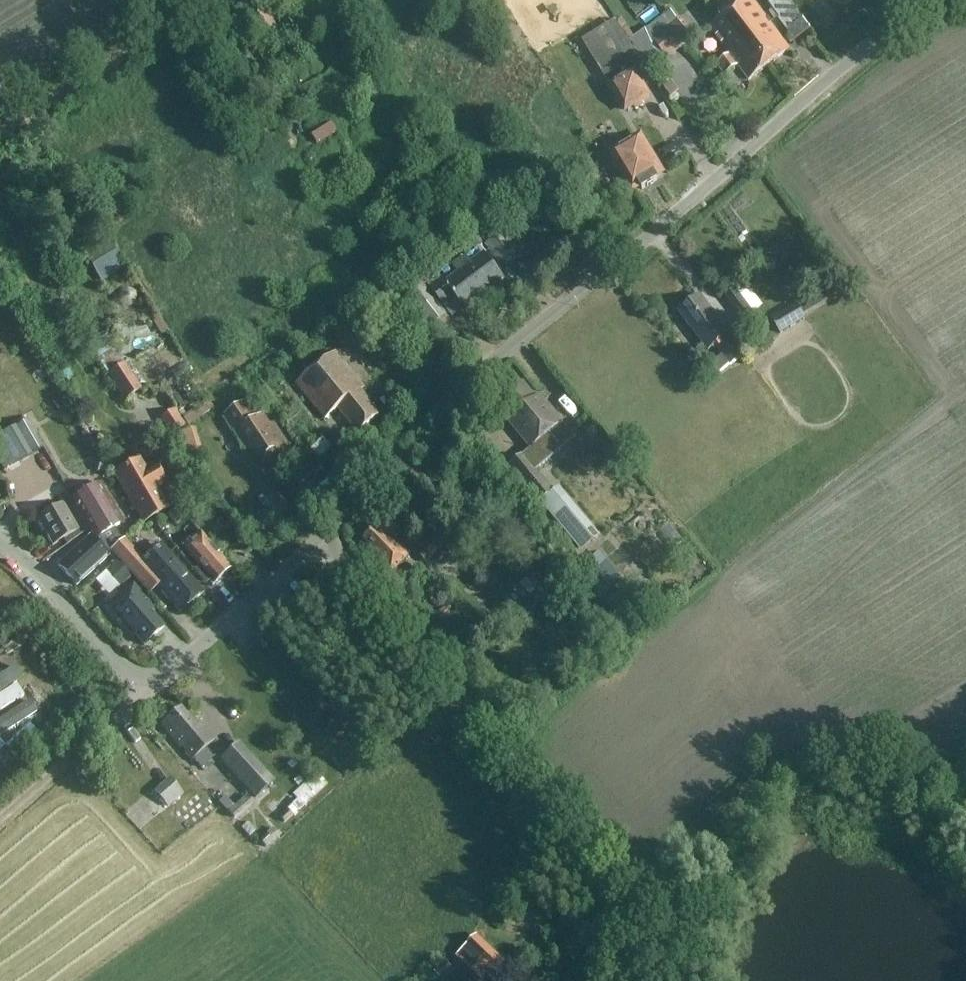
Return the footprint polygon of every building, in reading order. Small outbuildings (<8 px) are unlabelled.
[(729,14),(770,66),(790,51),(751,0),(748,0),(729,14)] [(767,3),(778,20),(795,9),(789,0),(772,0),(767,3)] [(666,60),(693,41),(671,11),(630,41),(649,68),(663,57),(666,60)] [(729,14),(709,29),(729,56),(717,65),(725,76),(738,67),(749,82),(770,66),(729,14)] [(631,68),(628,64),(607,27),(595,33),(617,71),(605,78),(625,112),(633,107),(636,111),(643,107),(641,103),(649,98),(636,76),(639,74),(634,66),(631,68)] [(331,123),(311,136),(317,144),(337,131),(331,123)] [(663,174),(640,137),(610,155),(633,193),(640,188),(642,191),(657,182),(655,179),(663,174)] [(484,246),(485,247),(498,264),(517,250),(509,241),(504,232),(484,246)] [(97,276),(120,262),(109,244),(87,258),(97,276)] [(443,278),(431,288),(436,296),(446,308),(457,299),(465,310),(504,280),(486,256),(472,267),(466,257),(452,266),(457,274),(446,283),(443,278)] [(806,319),(804,315),(845,289),(839,282),(834,285),(823,265),(806,275),(819,294),(773,320),(781,334),(806,319)] [(404,294),(405,295),(430,327),(446,315),(425,286),(421,281),(404,294)] [(724,297),(742,322),(763,306),(747,285),(737,291),(736,289),(724,297)] [(708,352),(715,346),(722,355),(705,369),(713,381),(746,356),(731,335),(729,336),(724,329),(729,326),(723,318),(718,322),(699,297),(679,313),(708,352)] [(168,376),(195,361),(181,336),(154,351),(168,376)] [(118,349),(124,363),(143,355),(137,341),(118,349)] [(336,353),(296,385),(324,421),(338,410),(357,434),(380,415),(361,392),(365,388),(336,353)] [(106,375),(124,403),(141,391),(124,364),(106,375)] [(522,456),(510,466),(581,552),(597,538),(575,510),(562,494),(559,497),(553,490),(550,492),(535,472),(561,450),(549,435),(563,424),(540,396),(535,400),(522,385),(501,402),(514,418),(509,422),(515,429),(531,448),(522,456)] [(244,403),(224,417),(263,474),(293,455),(273,425),(270,427),(262,416),(256,421),(244,403)] [(177,408),(159,419),(170,436),(188,425),(177,408)] [(46,449),(29,422),(28,418),(16,425),(35,455),(46,449)] [(24,462),(35,455),(16,425),(2,434),(19,464),(24,462)] [(69,444),(75,455),(86,450),(80,438),(69,444)] [(139,461),(113,476),(142,525),(168,510),(154,486),(146,472),(139,461)] [(99,485),(71,502),(94,541),(97,539),(110,552),(121,542),(114,529),(122,524),(99,485)] [(258,501),(273,521),(290,508),(275,488),(258,501)] [(52,546),(64,539),(68,544),(81,536),(62,505),(36,520),(52,546)] [(166,516),(186,539),(197,529),(177,506),(166,516)] [(686,519),(680,527),(693,538),(699,529),(686,519)] [(376,528),(363,541),(376,553),(372,557),(390,575),(410,556),(391,537),(397,531),(386,520),(377,529),(376,528)] [(231,569),(199,534),(183,549),(215,584),(231,569)] [(434,534),(414,553),(426,565),(446,547),(434,534)] [(89,538),(57,567),(75,587),(107,558),(89,538)] [(121,542),(110,552),(149,595),(157,588),(180,615),(202,595),(164,550),(146,566),(123,540),(121,542)] [(610,549),(614,559),(630,552),(626,542),(610,549)] [(536,573),(524,582),(533,593),(546,584),(536,573)] [(132,583),(103,608),(123,631),(124,630),(127,633),(130,631),(144,646),(164,629),(150,613),(154,609),(132,583)] [(47,692),(20,708),(26,719),(53,702),(47,692)] [(167,720),(159,726),(190,762),(192,760),(200,768),(212,758),(205,749),(214,741),(200,724),(196,728),(179,709),(167,719),(167,720)] [(238,744),(220,762),(255,800),(276,785),(262,769),(238,744)] [(183,795),(167,779),(153,792),(168,809),(183,795)] [(224,798),(218,803),(233,820),(252,803),(246,797),(233,808),(224,798)] [(288,842),(298,825),(290,820),(280,837),(288,842)] [(498,980),(502,980),(511,970),(488,947),(476,960),(498,980)]
